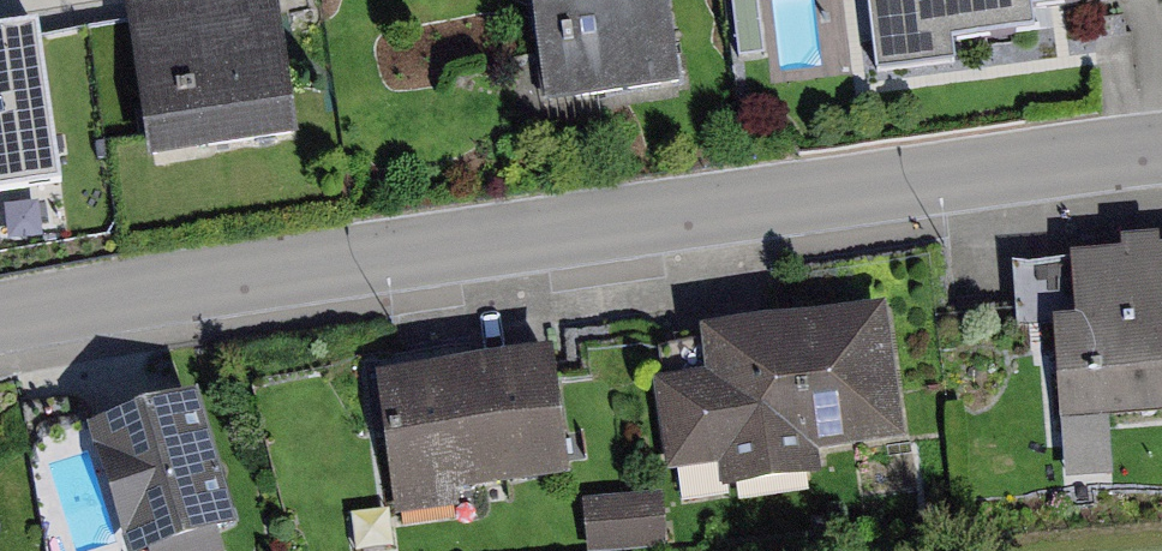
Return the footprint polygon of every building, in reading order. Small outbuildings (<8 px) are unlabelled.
[(147,174),(299,151),(276,0),(241,0),(124,17),(147,174)] [(680,89),(667,0),(528,0),(544,109),(680,89)] [(738,66),(765,63),(757,0),(745,0),(731,2),(738,66)] [(876,74),(956,65),(954,42),(1035,33),(1033,11),(1117,2),(1117,0),(868,0),(876,74)] [(1161,421),(1161,262),(1160,262),(1159,252),(1123,255),(1123,265),(1071,268),(1075,326),(1053,328),(1060,428),(1109,425),(1161,421)] [(905,445),(886,318),(700,346),(706,381),(653,388),(667,481),(720,473),(723,495),(821,481),(818,458),(905,445)] [(569,482),(554,365),(376,389),(394,526),(479,514),(477,495),(569,482)] [(88,433),(125,550),(174,550),(176,550),(191,546),(235,532),(239,531),(199,399),(194,401),(151,414),(135,419),(104,428),(88,433)] [(1109,425),(1060,428),(1064,488),(1113,485),(1109,425)] [(587,550),(647,550),(667,549),(662,499),(582,508),(587,550)]
